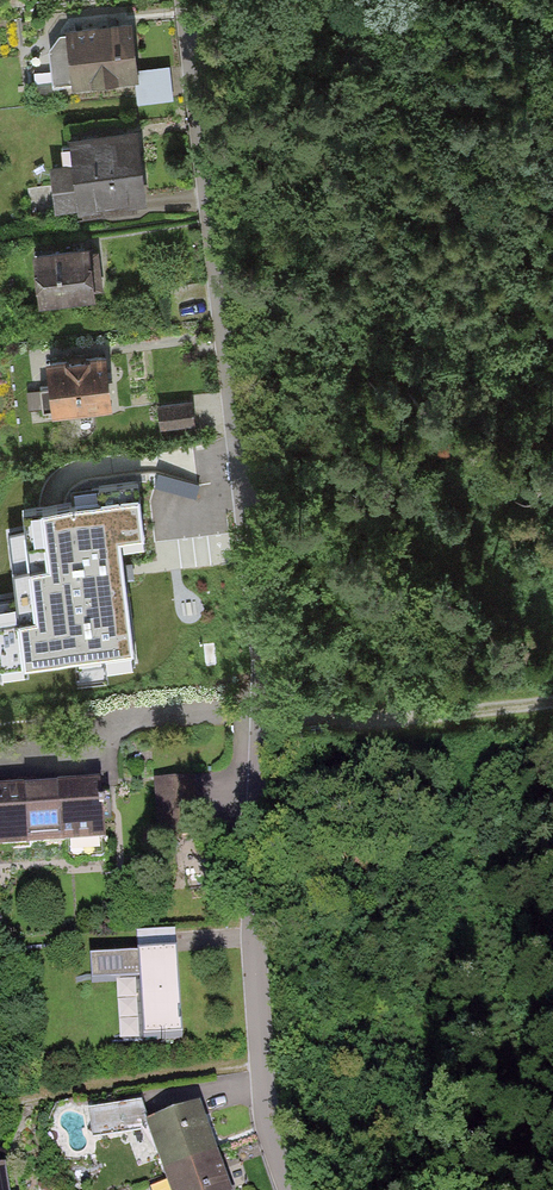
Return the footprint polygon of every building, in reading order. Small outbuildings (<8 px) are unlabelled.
[(130,23),(47,33),(53,86),(136,77),(130,23)] [(173,65),(138,68),(140,98),(174,96),(173,65)] [(137,132),(52,141),(60,215),(145,205),(137,132)] [(93,247),(33,253),(39,308),(99,302),(93,247)] [(107,352),(45,361),(53,415),(115,406),(107,352)] [(157,405),(160,429),(195,425),(192,402),(157,405)] [(199,485),(158,473),(154,485),(196,497),(199,485)] [(24,508),(31,568),(14,570),(19,615),(0,617),(0,665),(102,654),(103,666),(133,663),(124,571),(120,536),(144,534),(138,484),(99,488),(100,500),(52,505),(24,508)] [(196,780),(154,782),(157,836),(200,833),(196,780)] [(0,792),(0,858),(106,850),(101,784),(0,792)] [(176,934),(137,937),(139,957),(90,960),(92,984),(140,981),(144,1045),(184,1043),(176,934)] [(142,1105),(88,1115),(93,1142),(147,1132),(145,1127),(150,1125),(142,1105)] [(162,1177),(220,1157),(203,1107),(150,1125),(145,1127),(147,1132),(162,1177)] [(167,1189),(231,1189),(220,1157),(162,1177),(167,1189)] [(12,1168),(0,1170),(0,1189),(15,1189),(12,1168)]
